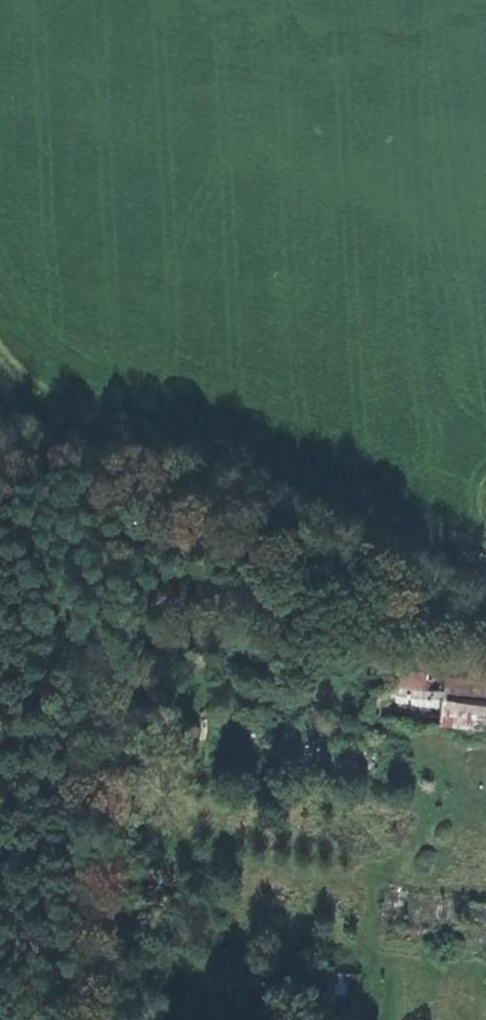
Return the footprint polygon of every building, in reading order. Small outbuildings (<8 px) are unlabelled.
[(447,678),(448,673),(375,662),(368,714),(485,731),(485,684),(447,678)]
